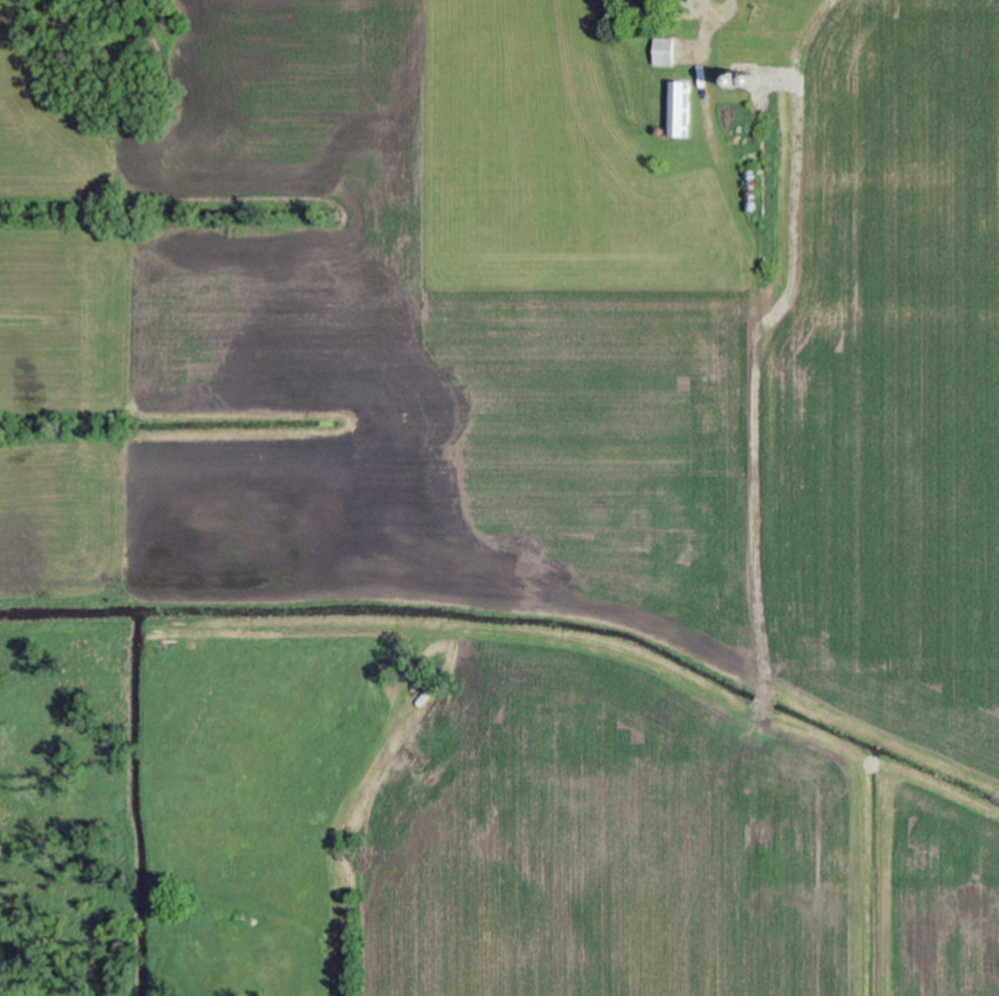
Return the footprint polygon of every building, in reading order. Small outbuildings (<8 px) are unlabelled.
[(673,65),(653,66),(653,38),(672,38),(673,65)] [(748,73),(749,73),(750,73),(751,73),(752,73),(753,74),(754,74),(754,75),(755,75),(756,76),(756,77),(757,77),(757,78),(757,79),(757,80),(757,81),(757,82),(757,83),(756,84),(756,85),(755,85),(755,86),(754,86),(753,87),(752,87),(751,87),(750,87),(749,87),(748,87),(747,87),(747,86),(746,86),(745,85),(745,84),(744,84),(744,83),(744,82),(743,81),(743,80),(743,79),(744,79),(744,78),(744,77),(745,76),(746,75),(746,74),(747,74),(748,74),(748,73)] [(735,88),(734,88),(733,88),(732,87),(731,87),(731,86),(730,86),(730,85),(729,84),(729,83),(728,82),(728,81),(728,80),(728,79),(729,78),(729,77),(730,77),(730,76),(731,75),(732,75),(732,74),(733,74),(734,74),(735,74),(736,74),(737,74),(738,74),(739,75),(740,75),(740,76),(741,76),(741,77),(742,77),(742,78),(742,79),(742,80),(742,81),(742,82),(742,83),(742,84),(741,85),(740,86),(739,87),(738,87),(738,88),(737,88),(736,88),(735,88)] [(668,138),(669,82),(685,83),(684,138),(668,138)] [(662,127),(663,127),(664,128),(664,129),(665,130),(665,131),(665,132),(665,133),(665,134),(664,135),(664,136),(663,136),(662,136),(662,137),(661,137),(660,137),(659,137),(658,137),(658,136),(657,136),(656,135),(656,134),(655,134),(655,133),(655,132),(655,131),(655,130),(656,129),(656,128),(657,128),(657,127),(658,127),(659,127),(660,127),(661,127),(662,127)] [(752,181),(751,181),(750,181),(749,181),(749,180),(748,180),(748,179),(747,179),(747,178),(746,178),(746,177),(746,176),(746,175),(746,174),(746,173),(747,173),(747,172),(748,172),(748,171),(749,171),(750,171),(751,170),(752,170),(752,171),(753,171),(754,171),(754,172),(755,172),(755,173),(756,173),(756,174),(756,175),(756,176),(756,177),(756,178),(755,179),(754,180),(753,180),(753,181),(752,181)] [(752,181),(753,181),(753,182),(754,182),(755,183),(755,184),(756,184),(756,185),(756,186),(756,187),(756,188),(756,189),(755,189),(755,190),(754,191),(753,192),(752,192),(751,192),(750,192),(749,191),(748,191),(748,190),(747,190),(747,189),(746,189),(746,188),(746,187),(746,186),(746,185),(746,184),(747,184),(747,183),(748,183),(748,182),(749,182),(750,181),(751,181),(752,181)] [(751,192),(752,192),(753,192),(753,193),(754,193),(755,194),(756,195),(756,196),(756,197),(756,198),(756,199),(756,200),(755,200),(755,201),(754,201),(753,202),(752,202),(751,202),(750,202),(749,202),(749,201),(748,201),(748,200),(747,200),(747,199),(747,198),(747,197),(747,196),(747,195),(747,194),(748,194),(748,193),(749,193),(750,193),(750,192),(751,192)] [(751,203),(752,203),(754,203),(755,204),(756,204),(756,205),(756,206),(757,206),(757,207),(757,208),(757,209),(757,210),(756,210),(756,211),(755,211),(755,212),(754,212),(754,213),(753,213),(752,213),(751,213),(750,213),(749,212),(748,212),(748,211),(747,210),(747,209),(747,208),(747,207),(747,206),(747,205),(748,205),(748,204),(749,204),(749,203),(750,203),(751,203)] [(140,620),(139,636),(132,635),(133,620),(140,620)]
